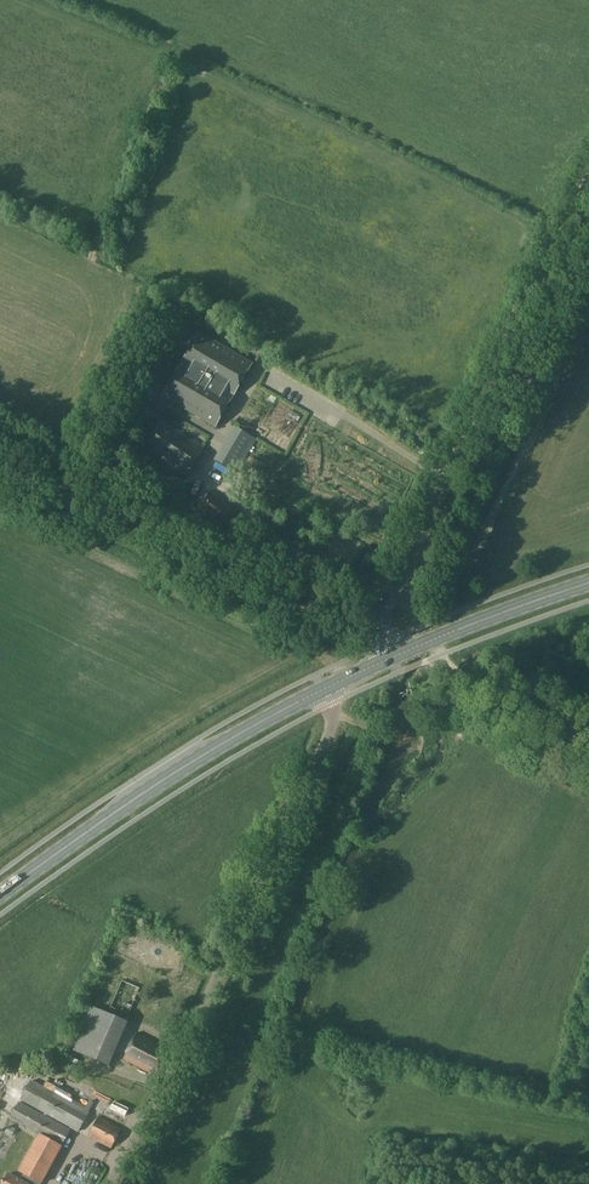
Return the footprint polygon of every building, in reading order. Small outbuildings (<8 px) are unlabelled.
[(200,333),(163,397),(214,427),(252,364),(200,333)] [(131,416),(125,425),(138,432),(143,423),(131,416)] [(212,439),(216,431),(184,417),(181,425),(212,439)] [(187,476),(204,448),(162,421),(145,449),(187,476)] [(256,440),(234,427),(214,461),(236,474),(256,440)] [(224,531),(239,509),(211,490),(196,511),(224,531)] [(362,563),(368,566),(373,557),(366,554),(362,563)] [(119,975),(149,982),(158,945),(127,938),(119,975)] [(127,1014),(135,986),(117,980),(109,1008),(127,1014)] [(107,1065),(120,1019),(85,1009),(72,1055),(107,1065)] [(66,1042),(72,1044),(75,1031),(69,1029),(66,1042)] [(155,1075),(168,1049),(137,1033),(124,1059),(155,1075)] [(31,1080),(20,1100),(79,1133),(89,1112),(31,1080)] [(71,1130),(19,1101),(9,1120),(38,1136),(61,1148),(63,1146),(62,1146),(71,1130)] [(121,1130),(98,1117),(88,1138),(111,1149),(121,1130)] [(6,1151),(14,1142),(5,1135),(0,1141),(0,1146),(6,1151)] [(19,1172),(23,1174),(36,1181),(41,1183),(42,1183),(61,1148),(38,1136),(19,1172)] [(0,1181),(0,1183),(34,1183),(36,1181),(23,1174),(20,1180),(8,1174),(4,1181),(3,1181),(2,1182),(0,1181)]
